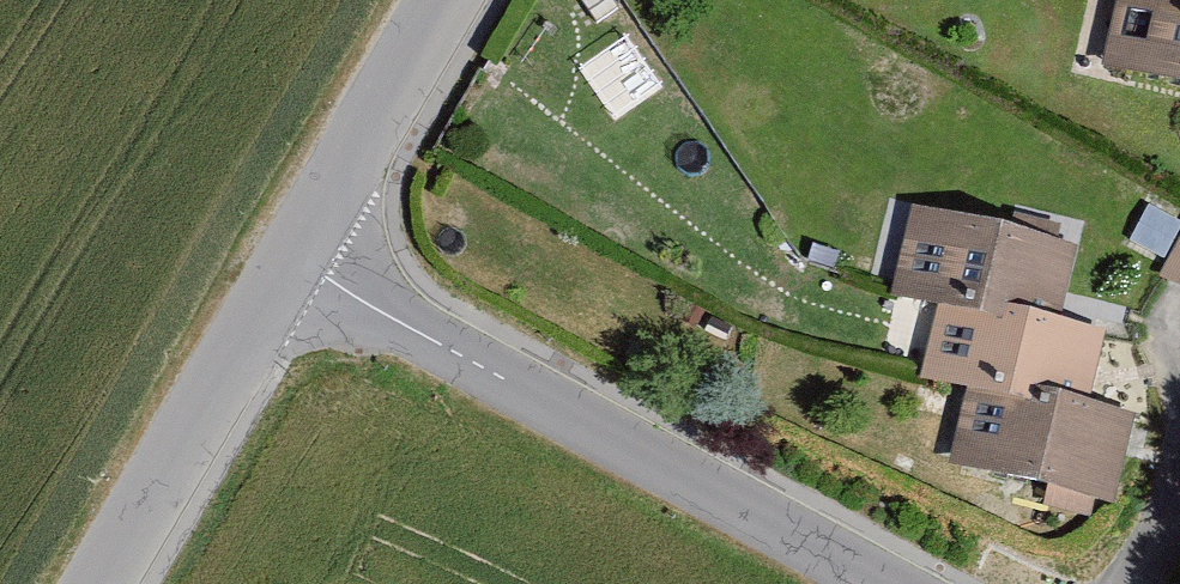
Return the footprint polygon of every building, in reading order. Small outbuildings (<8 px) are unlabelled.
[(1120,1),(1179,14),(1179,0),(1116,0),(1120,1)] [(1120,1),(1105,67),(1179,84),(1179,14),(1120,1)] [(1085,247),(910,203),(885,302),(936,312),(1000,327),(1002,317),(1064,331),(1085,247)] [(1158,282),(1179,294),(1179,242),(1158,282)] [(936,312),(919,384),(967,396),(1026,409),(1028,401),(1036,370),(1091,383),(1101,340),(1064,331),(1002,317),(1000,327),(936,312)] [(967,396),(951,466),(1109,502),(1127,423),(1028,401),(1026,409),(967,396)]
